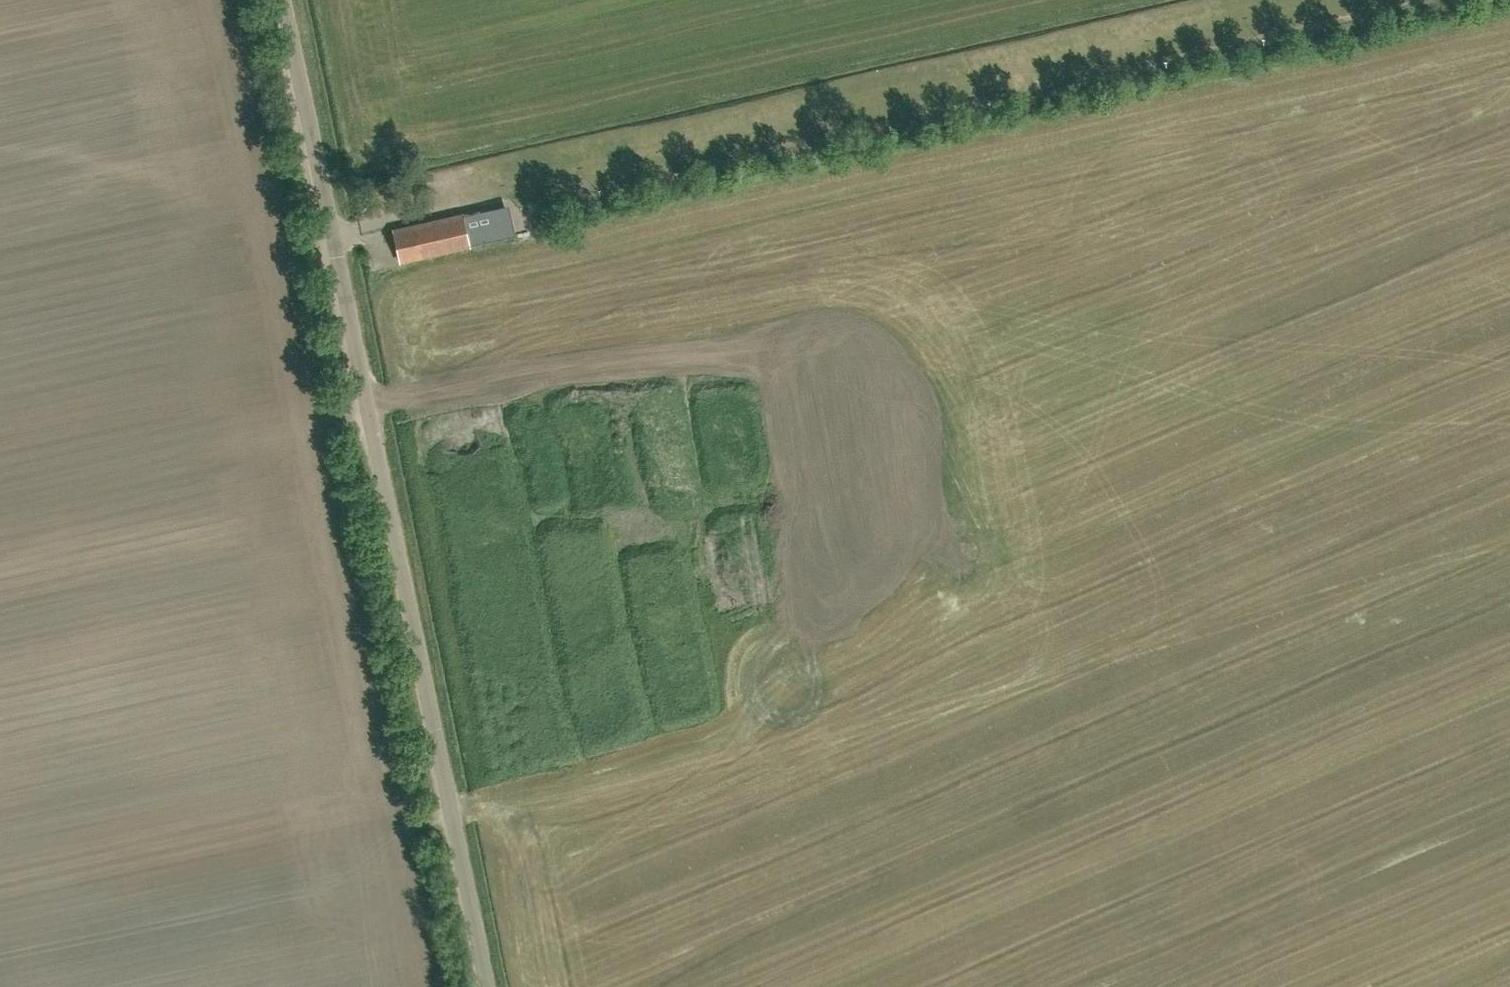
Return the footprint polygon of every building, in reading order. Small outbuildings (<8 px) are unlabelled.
[(394,234),(400,261),(470,245),(462,212),(412,223),(414,230),(394,234)]
